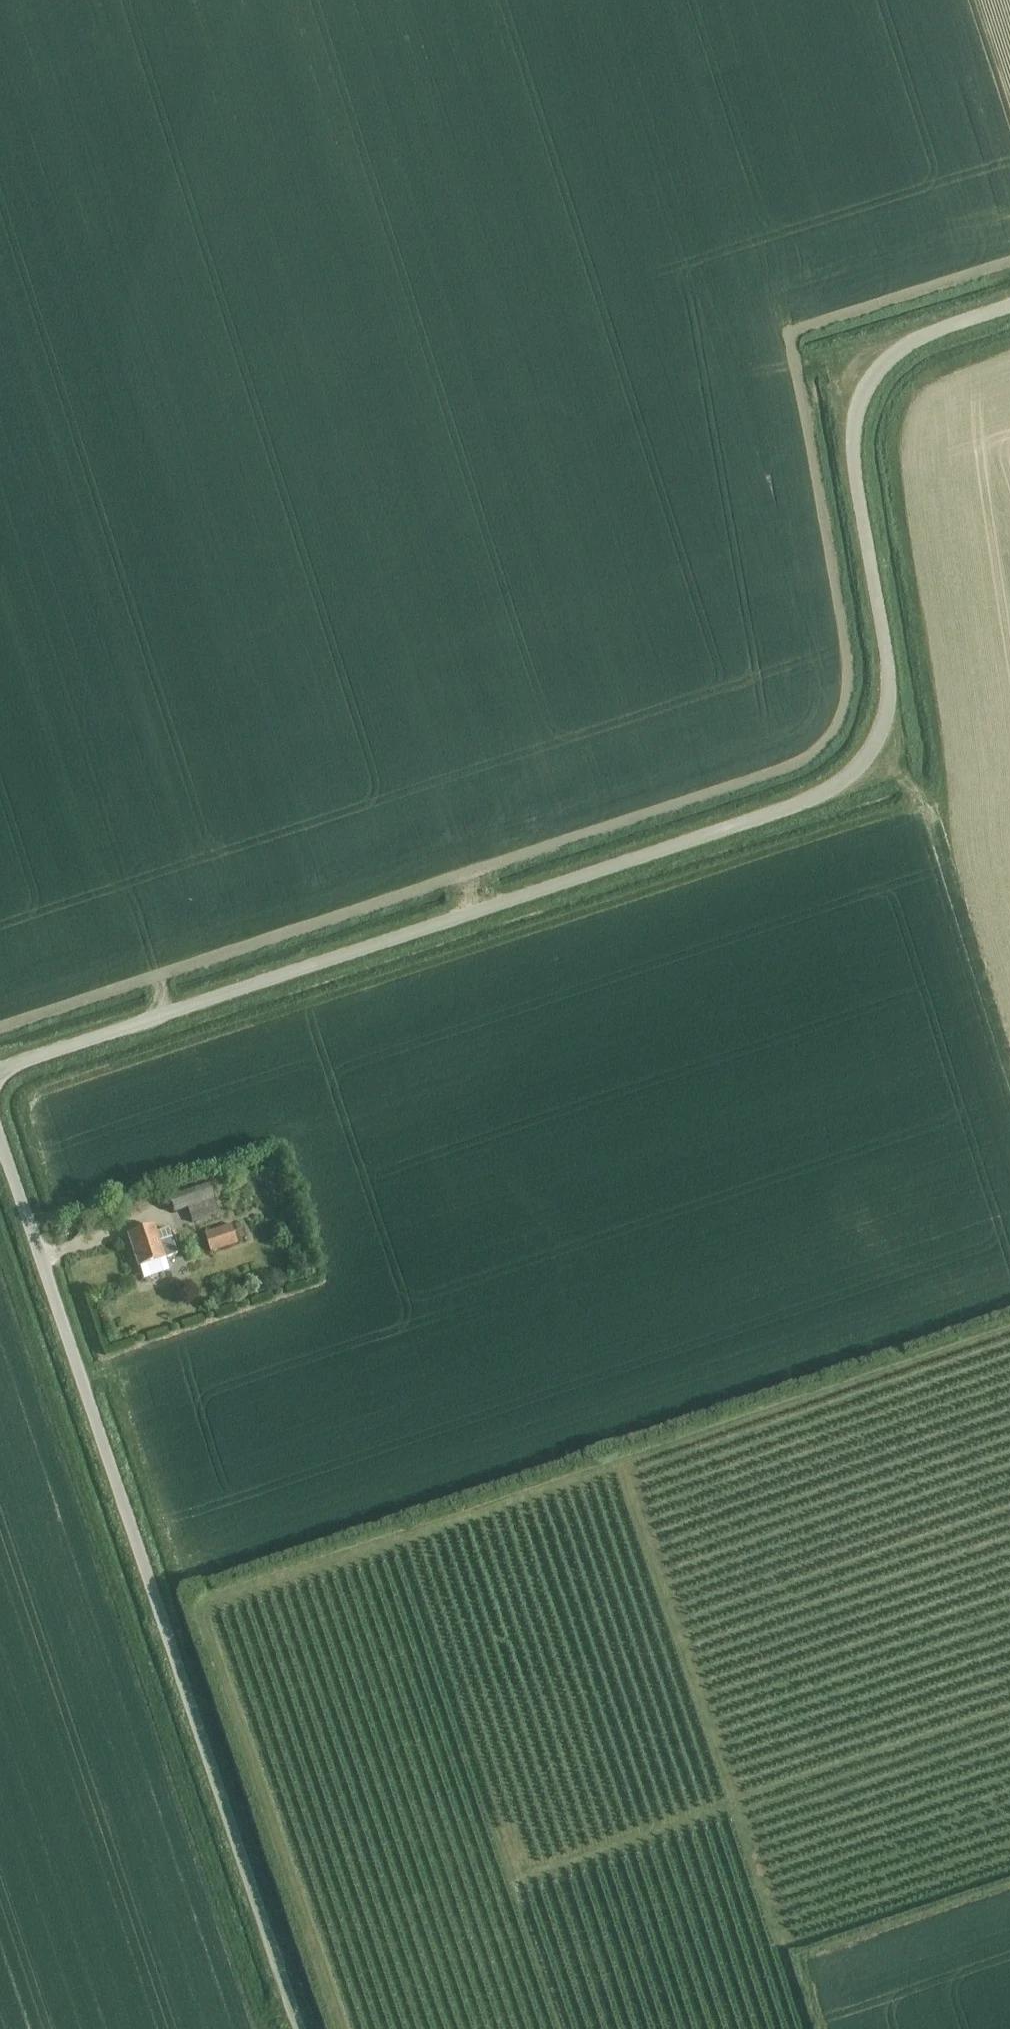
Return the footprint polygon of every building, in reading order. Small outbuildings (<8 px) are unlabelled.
[(217,1212),(204,1173),(168,1186),(171,1195),(167,1197),(172,1212),(186,1207),(190,1221),(217,1212)] [(209,1250),(236,1241),(230,1223),(203,1232),(209,1250)] [(127,1235),(137,1266),(138,1268),(139,1268),(143,1279),(168,1271),(164,1259),(176,1255),(168,1230),(156,1234),(153,1226),(127,1235)] [(523,1857),(519,1843),(511,1846),(515,1859),(523,1857)]
